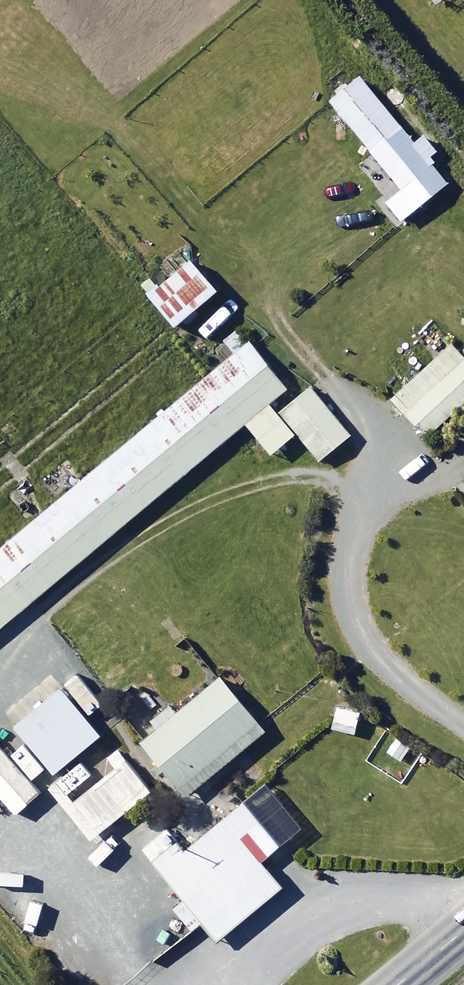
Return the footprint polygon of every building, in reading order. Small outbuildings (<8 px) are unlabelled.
[(411,142),(357,76),(328,99),(399,187),(383,200),(400,220),(446,182),(427,158),(437,150),(422,133),(411,142)] [(216,287),(189,256),(146,294),(173,325),(216,287)] [(292,434),(266,402),(284,387),(237,331),(220,345),(228,355),(0,546),(0,625),(244,422),(269,452),(292,434)] [(450,343),(390,398),(425,435),(463,399),(463,359),(450,343)] [(307,386),(277,411),(317,459),(347,434),(307,386)] [(262,729),(218,675),(173,712),(168,705),(151,719),(156,725),(140,739),(184,793),(262,729)] [(99,732),(60,685),(14,724),(53,771),(99,732)] [(112,768),(72,799),(67,793),(91,774),(80,760),(47,785),(89,838),(150,791),(117,748),(104,757),(112,768)] [(162,823),(138,844),(216,938),(279,885),(239,837),(257,821),(241,801),(183,849),(162,823)]
